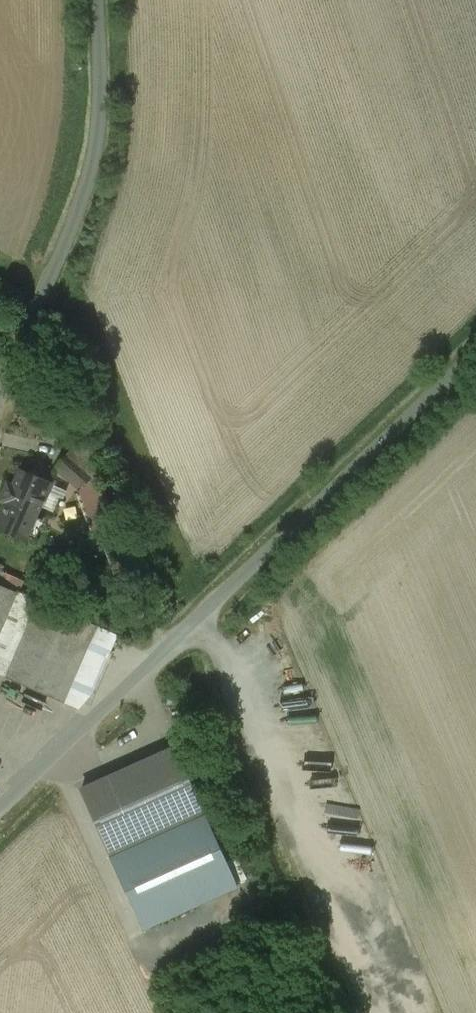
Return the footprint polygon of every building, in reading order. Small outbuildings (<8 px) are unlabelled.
[(83,438),(57,468),(83,490),(79,494),(96,538),(118,529),(83,438)] [(23,471),(16,487),(10,484),(3,501),(8,503),(0,523),(0,529),(29,541),(53,484),(23,471)] [(0,585),(0,672),(6,675),(38,601),(0,585)] [(98,627),(41,602),(9,677),(65,701),(98,627)] [(176,748),(82,791),(111,854),(205,811),(176,748)] [(205,811),(111,854),(147,932),(241,888),(205,811)]
